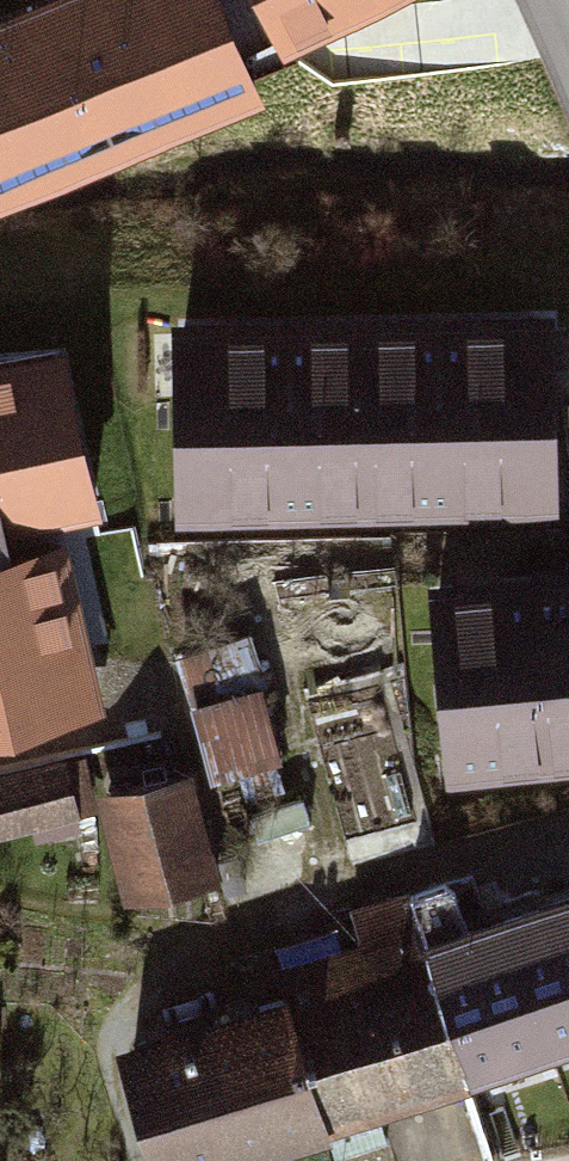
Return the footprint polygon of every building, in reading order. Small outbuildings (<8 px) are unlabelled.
[(222,0),(50,0),(0,21),(0,172),(24,170),(253,75),(222,0)] [(279,26),(337,0),(267,0),(279,26)] [(71,775),(171,749),(59,288),(0,304),(0,462),(71,775)] [(183,504),(549,496),(545,309),(179,317),(183,504)] [(0,462),(0,853),(84,834),(71,775),(0,462)] [(438,578),(454,764),(568,753),(568,566),(438,578)] [(255,647),(179,668),(211,786),(287,766),(255,647)] [(194,794),(100,816),(126,927),(221,904),(194,794)] [(480,1111),(568,1083),(568,911),(469,942),(457,904),(419,916),(480,1111)] [(290,1015),(335,1156),(480,1111),(419,916),(361,934),(371,963),(283,991),(290,1015)] [(153,1160),(321,1160),(335,1156),(290,1015),(123,1068),(153,1160)]
